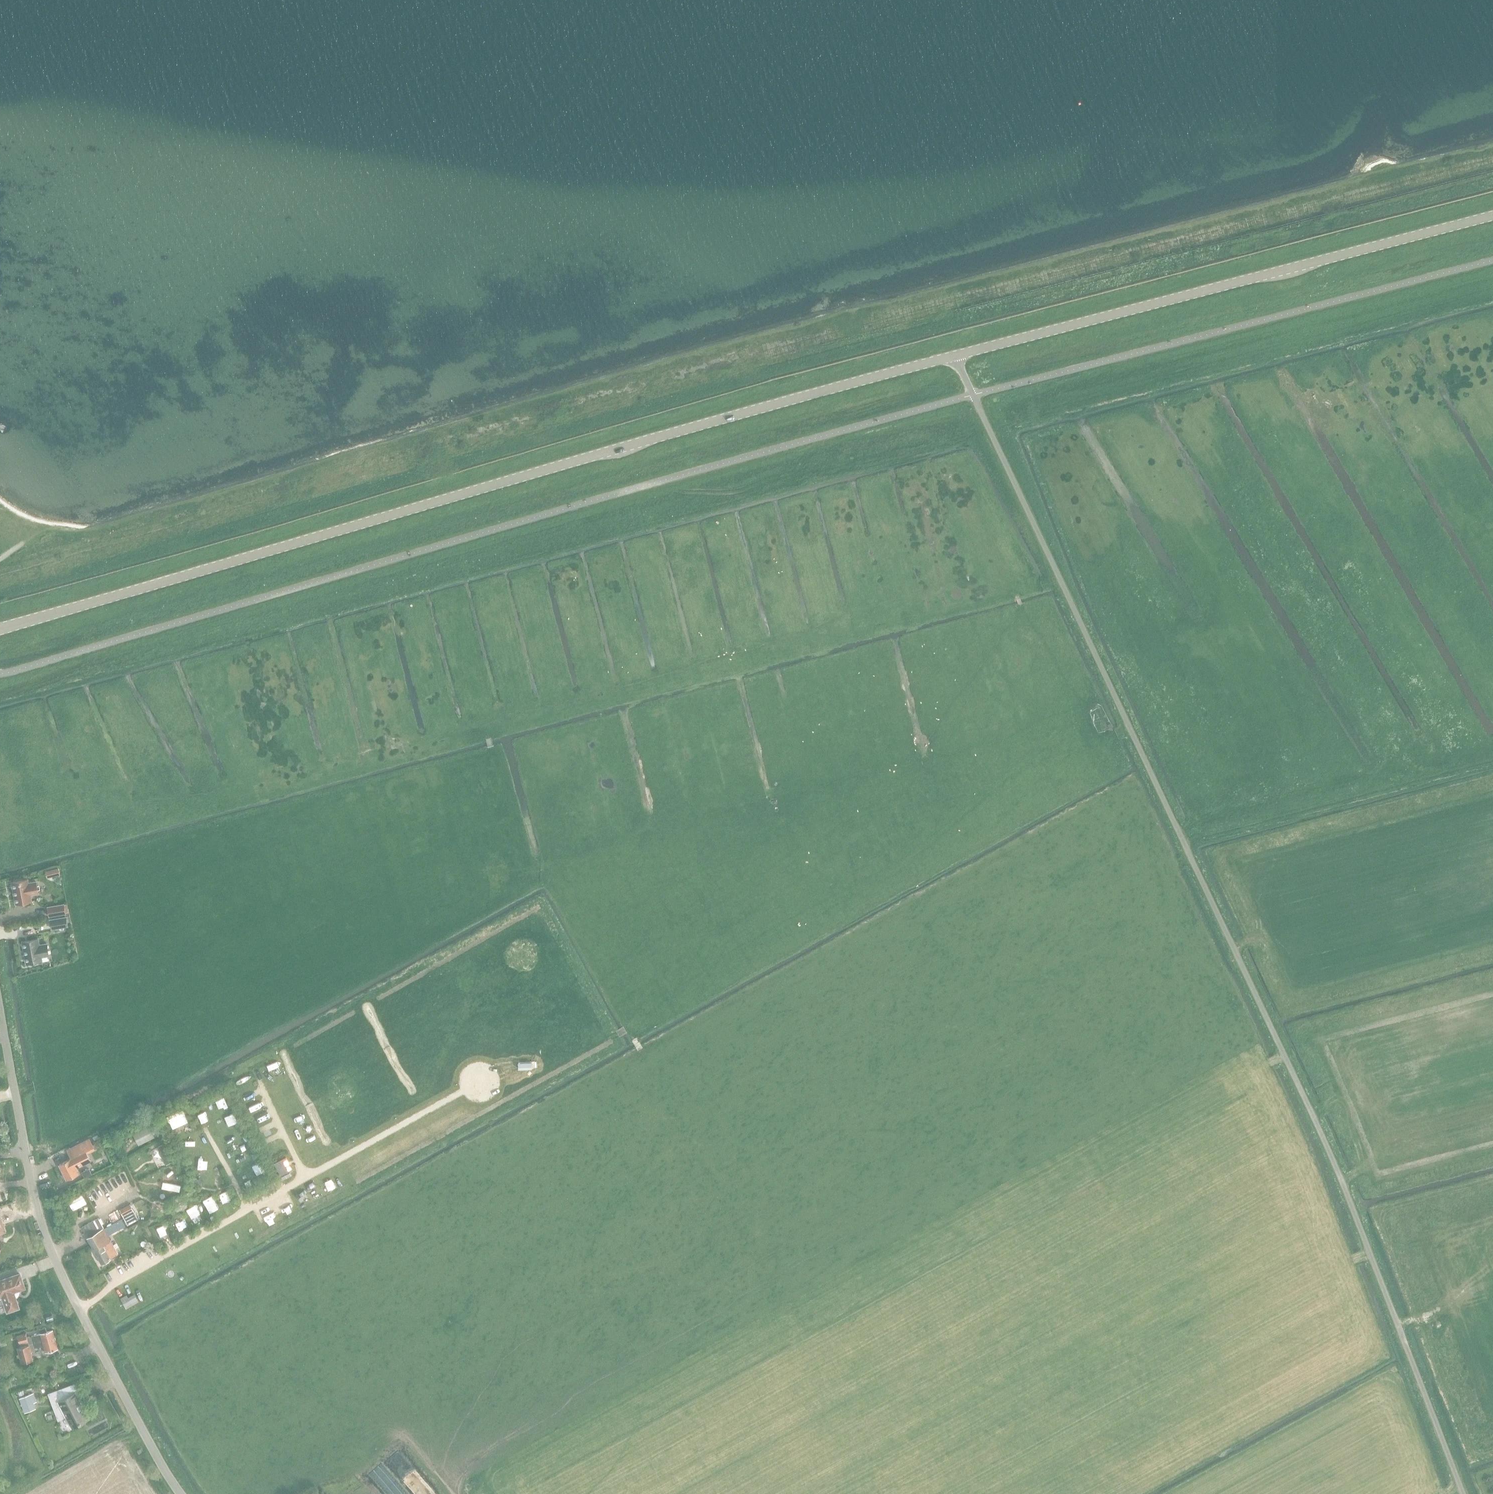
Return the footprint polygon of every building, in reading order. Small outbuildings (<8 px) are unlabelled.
[(36,881),(28,882),(27,879),(12,882),(16,903),(31,900),(30,894),(38,893),(36,881)] [(48,906),(49,915),(65,913),(63,904),(48,906)] [(50,919),(52,928),(67,925),(66,917),(50,919)] [(47,943),(39,944),(38,938),(22,941),(26,962),(42,960),(41,956),(49,955),(47,943)] [(59,1164),(66,1179),(79,1173),(76,1167),(90,1160),(85,1150),(93,1146),(89,1138),(70,1148),(74,1157),(59,1164)] [(285,1158),(275,1163),(281,1175),(291,1170),(285,1158)] [(119,1208),(127,1224),(138,1219),(130,1203),(119,1208)] [(82,1226),(101,1262),(117,1254),(99,1218),(82,1226)] [(19,1307),(15,1297),(17,1297),(19,1295),(19,1293),(20,1291),(19,1289),(24,1287),(20,1273),(0,1280),(0,1305),(4,1303),(7,1311),(19,1307)] [(53,1329),(47,1331),(45,1327),(39,1329),(40,1333),(31,1335),(35,1347),(41,1345),(42,1351),(58,1347),(53,1329)] [(17,1335),(19,1343),(28,1341),(26,1333),(17,1335)] [(17,1347),(21,1362),(33,1359),(29,1344),(17,1347)] [(75,1393),(67,1396),(63,1388),(49,1393),(58,1417),(66,1414),(72,1426),(88,1417),(75,1393)] [(20,1398),(23,1405),(35,1401),(33,1393),(20,1398)]
